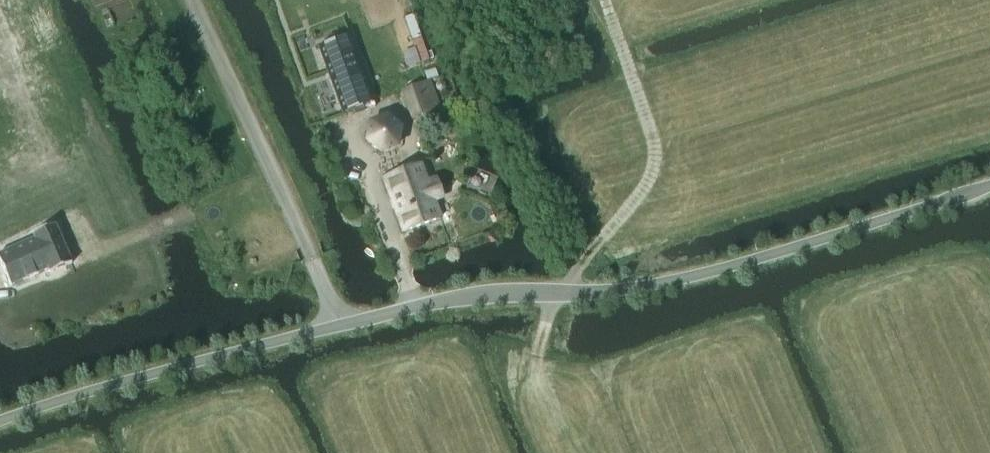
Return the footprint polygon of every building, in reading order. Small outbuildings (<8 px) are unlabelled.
[(340,115),(376,102),(353,36),(334,41),(316,48),(340,115)] [(402,91),(411,120),(440,110),(430,80),(402,91)] [(387,119),(370,125),(367,141),(381,152),(396,146),(399,129),(387,119)] [(426,180),(421,164),(383,177),(403,232),(441,219),(435,203),(442,201),(435,177),(426,180)] [(0,254),(0,263),(10,287),(48,270),(50,274),(69,266),(58,241),(40,248),(36,238),(0,254)]
